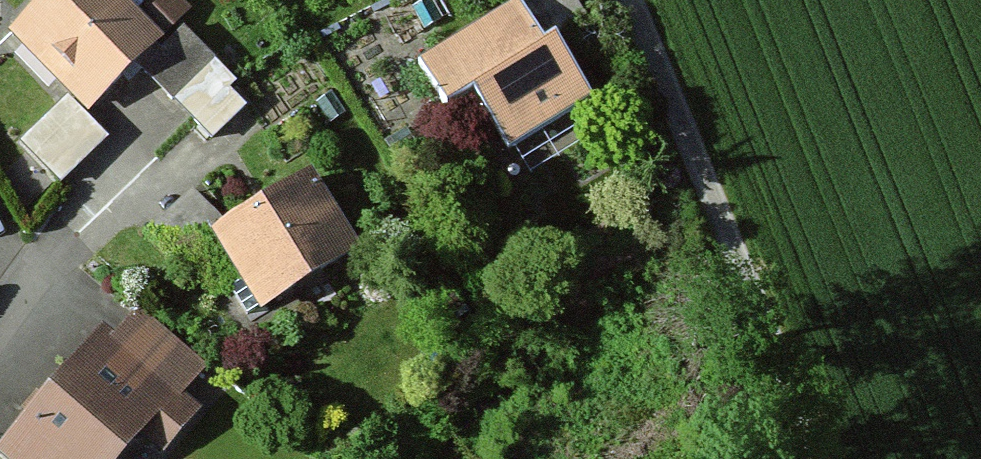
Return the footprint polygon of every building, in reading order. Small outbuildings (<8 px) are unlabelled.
[(136,0),(54,0),(21,32),(100,113),(176,40),(136,0)] [(536,5),(435,59),(463,110),(490,95),(518,147),(609,99),(575,36),(557,45),(536,5)] [(69,87),(24,135),(67,175),(112,127),(69,87)] [(228,88),(194,118),(213,138),(246,107),(228,88)] [(327,171),(225,229),(271,311),(374,254),(327,171)] [(102,326),(1,448),(15,458),(133,458),(148,440),(170,458),(206,415),(187,399),(214,366),(140,306),(115,336),(102,326)]
